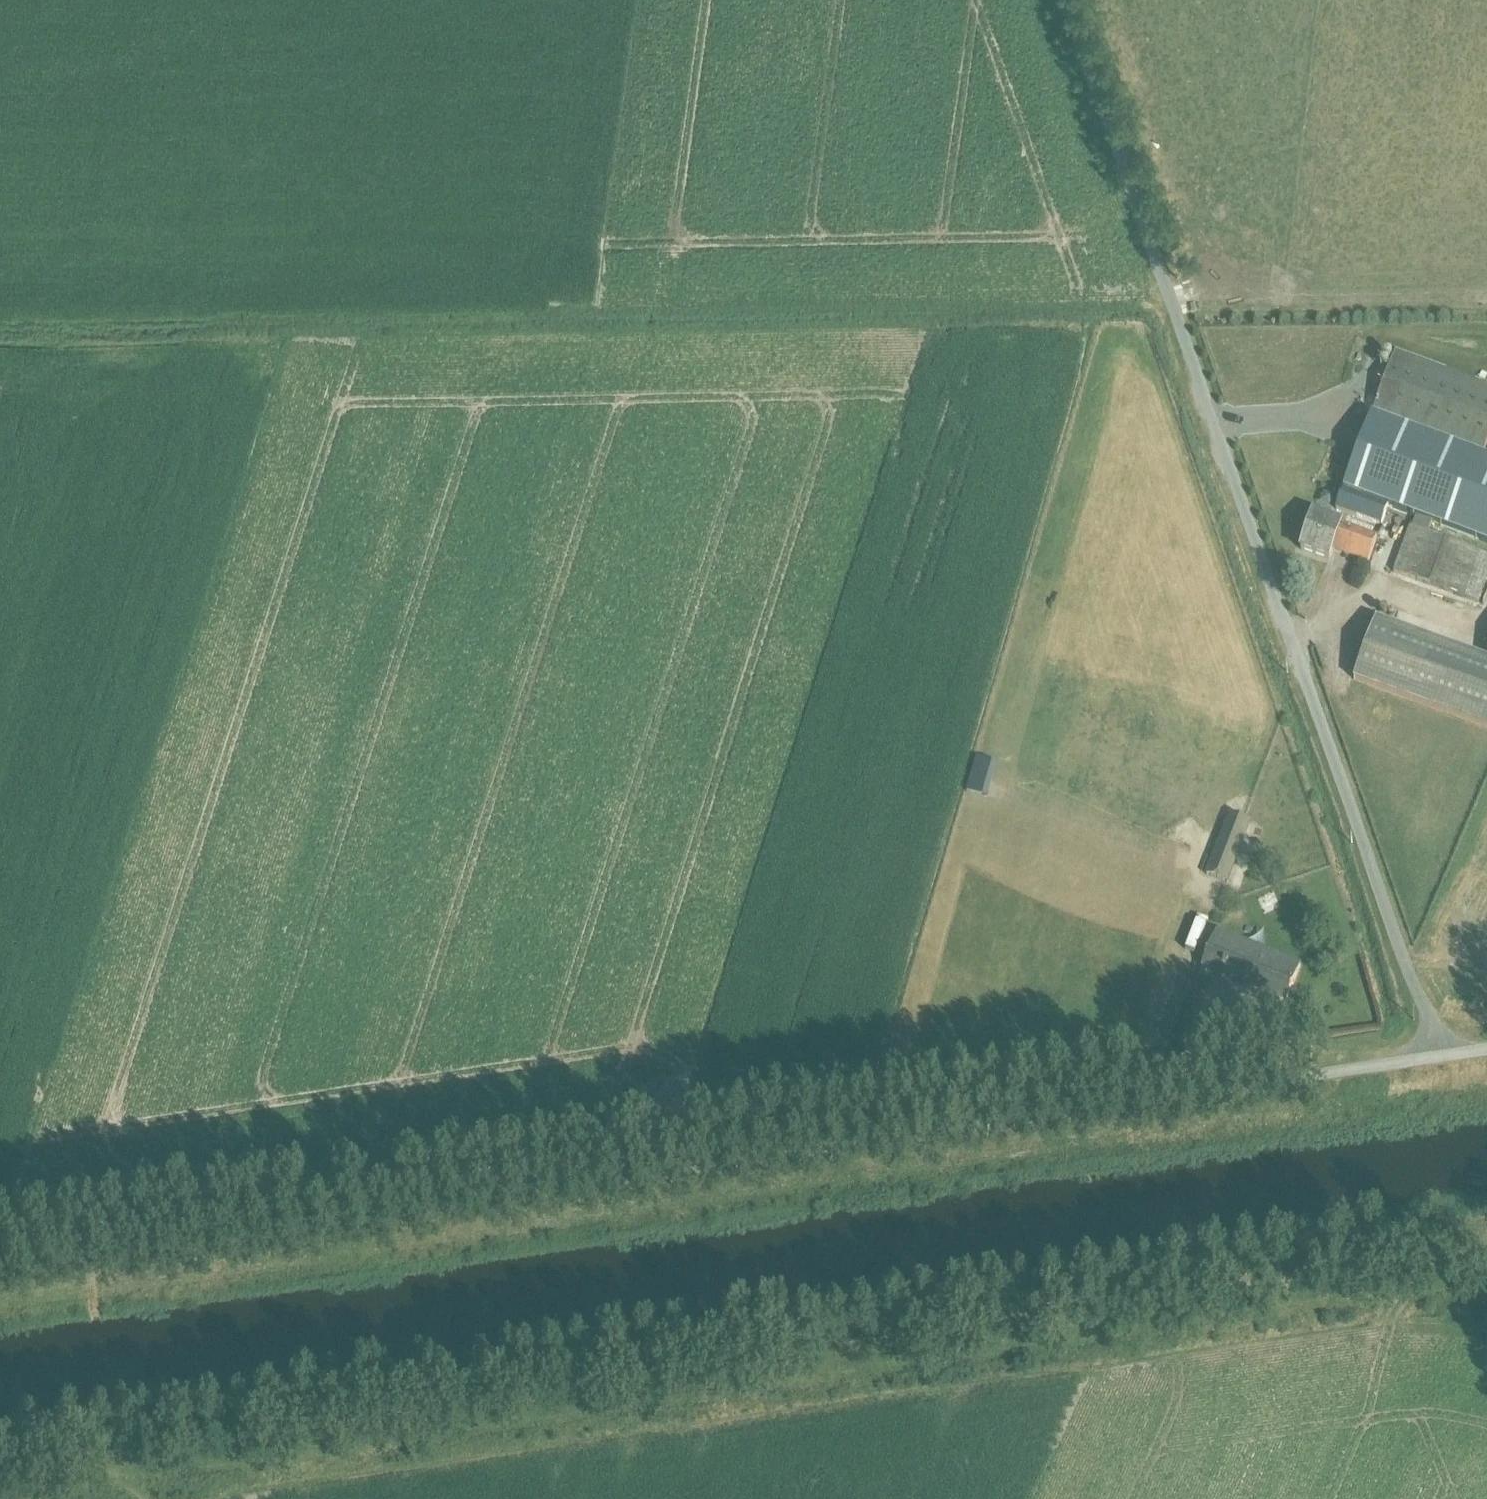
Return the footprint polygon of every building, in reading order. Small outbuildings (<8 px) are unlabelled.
[(1372,416),(1482,456),(1486,442),(1486,385),(1396,351),(1372,416)] [(1365,437),(1337,510),(1392,530),(1405,495),(1423,502),(1437,462),(1365,437)] [(1315,514),(1302,550),(1330,560),(1333,550),(1369,563),(1379,536),(1315,514)] [(1393,571),(1478,603),(1486,579),(1486,555),(1429,533),(1434,523),(1416,516),(1412,527),(1411,527),(1393,571)] [(1377,620),(1355,680),(1486,728),(1486,659),(1377,620)] [(968,787),(967,792),(988,798),(998,762),(978,756),(968,787)] [(1230,814),(1206,875),(1228,884),(1252,822),(1230,814)] [(1217,931),(1203,965),(1216,970),(1216,972),(1287,1001),(1301,966),(1217,931)]
